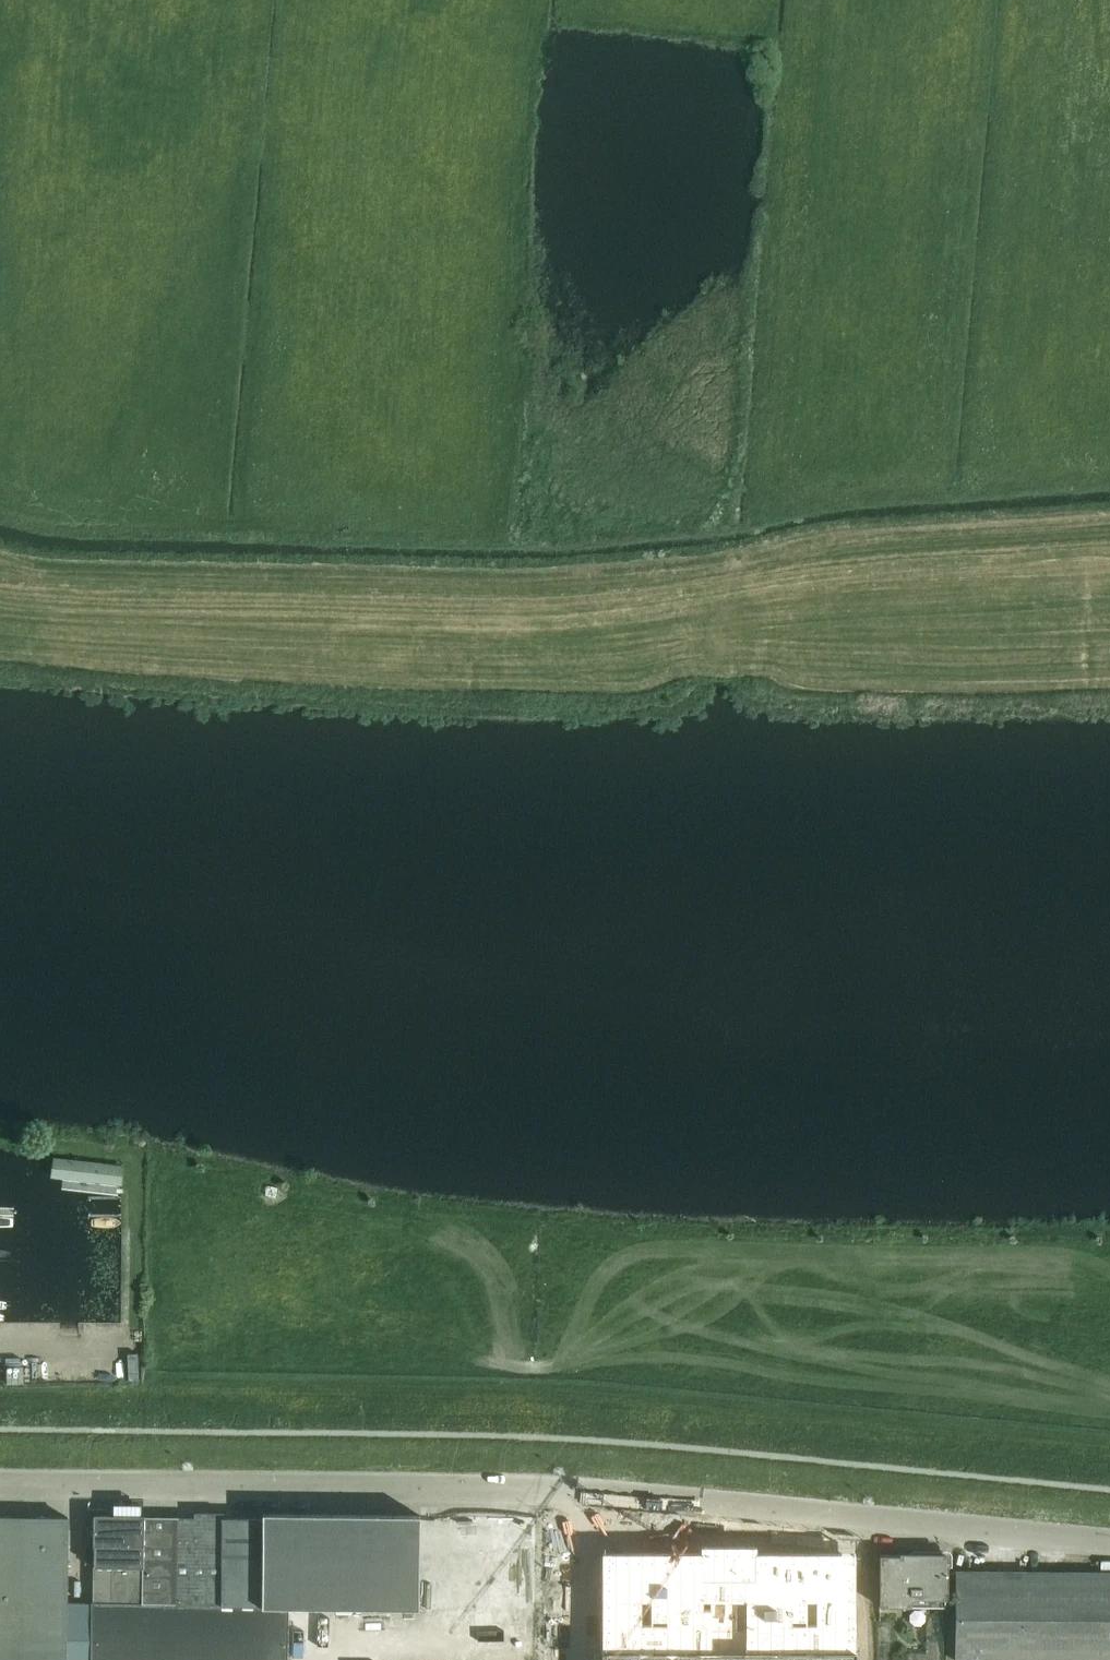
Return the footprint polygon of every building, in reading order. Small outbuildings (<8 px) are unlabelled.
[(67,1602),(66,1659),(289,1659),(289,1605),(331,1605),(535,1609),(536,1527),(536,1512),(331,1510),(263,1510),(263,1517),(224,1516),(224,1509),(194,1509),(194,1515),(176,1515),(175,1603),(93,1603),(93,1602),(67,1602)] [(94,1524),(93,1602),(93,1603),(175,1603),(176,1515),(144,1515),(144,1511),(132,1511),(120,1511),(114,1511),(94,1511),(94,1524)] [(67,1602),(68,1525),(68,1515),(0,1515),(0,1659),(66,1659),(67,1602)] [(604,1547),(603,1659),(854,1659),(855,1549),(757,1548),(757,1541),(699,1541),(699,1548),(604,1547)] [(948,1596),(948,1552),(879,1552),(879,1603),(911,1603),(911,1596),(948,1596)] [(956,1570),(955,1658),(977,1658),(977,1659),(1109,1659),(1109,1571),(956,1570)]
